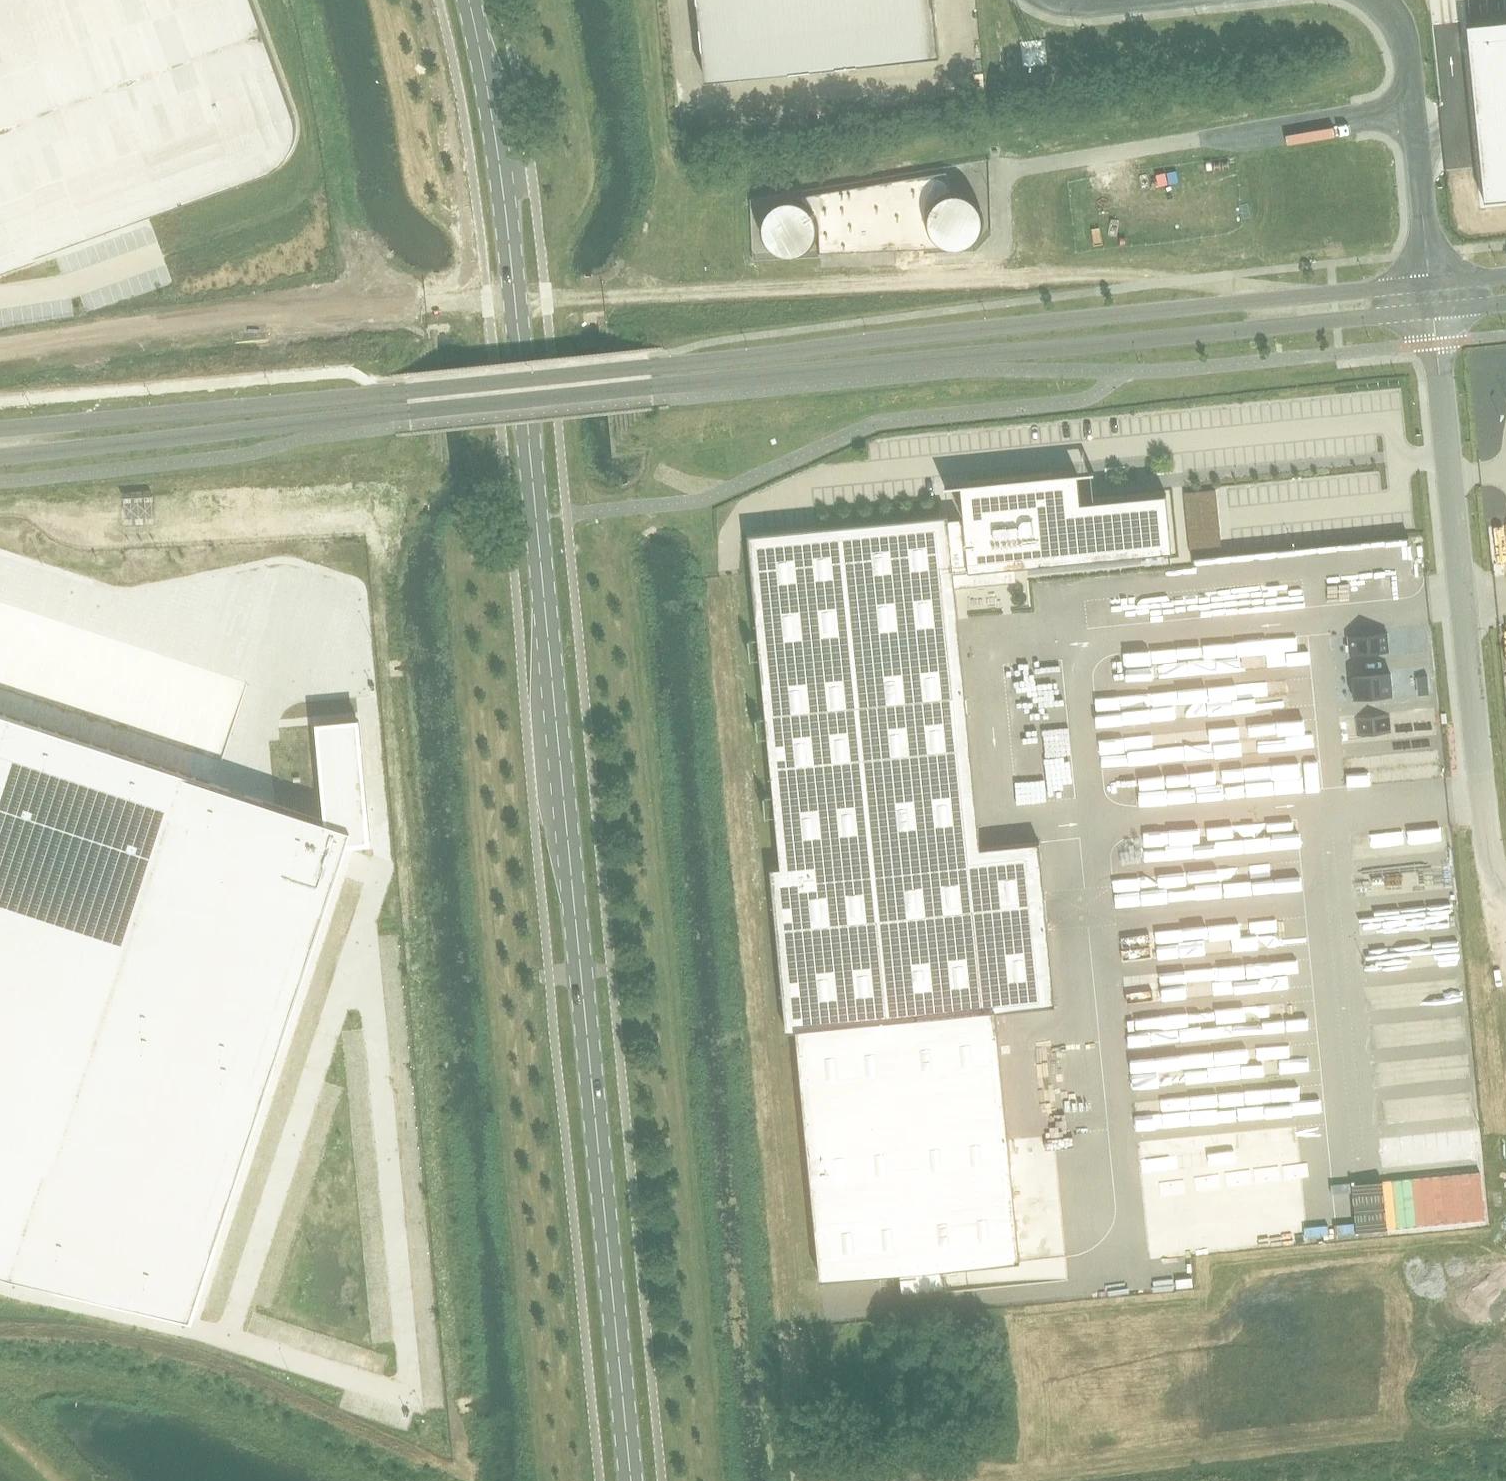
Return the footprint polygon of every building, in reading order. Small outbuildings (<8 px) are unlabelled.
[(66,244),(177,204),(267,171),(278,166),(287,158),(293,147),(297,136),(298,123),(296,111),(255,0),(0,0),(0,268),(66,244)] [(706,80),(941,56),(935,0),(697,0),(706,80)] [(1467,25),(1484,201),(1505,199),(1505,21),(1467,25)] [(819,225),(819,228),(820,253),(863,251),(862,228),(928,226),(927,223),(927,220),(927,217),(928,214),(929,211),(930,208),(931,206),(933,203),(935,201),(937,199),(939,197),(942,195),(944,194),(947,193),(950,192),(946,171),(798,196),(798,199),(801,200),(804,202),(806,203),(809,205),(811,207),(813,209),(814,212),(816,214),(817,217),(818,220),(819,223),(819,225)] [(928,223),(929,226),(929,228),(930,231),(931,234),(933,236),(935,238),(937,240),(939,242),(941,244),(944,245),(946,246),(949,247),(952,248),(955,248),(958,248),(961,248),(964,247),(967,246),(969,245),(972,243),(974,241),(976,239),(978,237),(980,234),(981,232),(982,229),(983,226),(983,223),(983,220),(983,217),(983,214),(982,211),(981,209),(979,206),(978,204),(976,201),(974,199),(971,198),(969,196),(966,195),(963,194),(960,193),(957,193),(954,193),(951,193),(949,194),(946,195),(943,196),(941,197),(938,199),(936,201),(934,203),(932,206),(931,208),(930,211),(929,214),(928,217),(928,220),(928,223)] [(762,224),(762,227),(762,230),(763,233),(764,236),(765,238),(766,241),(768,243),(769,246),(771,248),(774,249),(776,251),(779,252),(781,253),(784,254),(787,255),(790,255),(793,255),(796,254),(798,253),(801,252),(804,251),(806,249),(808,248),(811,246),(812,243),(814,241),(815,238),(816,236),(817,233),(817,230),(818,227),(817,224),(817,221),(816,218),(815,216),(814,213),(812,211),(811,208),(808,206),(806,205),(804,203),(801,202),(798,201),(796,200),(793,199),(790,199),(787,199),(784,200),(781,201),(779,202),(776,203),(774,205),(771,206),(769,208),(768,211),(766,213),(765,216),(764,218),(763,221),(762,224)] [(878,231),(879,249),(924,247),(924,229),(878,231)] [(821,1279),(900,1272),(902,1297),(944,1292),(942,1268),(1021,1260),(997,1011),(1056,1005),(1040,841),(981,847),(956,587),(972,585),(971,570),(1015,566),(1172,551),(1166,494),(1081,502),(1079,487),(1078,473),(961,484),(965,517),(949,519),(949,515),(748,534),(780,867),(771,868),(787,1032),(796,1031),(821,1279)] [(1387,632),(1348,635),(1350,655),(1389,651),(1387,632)] [(1391,673),(1352,676),(1354,698),(1393,695),(1391,673)] [(1428,676),(1417,677),(1419,694),(1429,693),(1428,676)] [(12,1275),(192,1317),(348,843),(370,841),(359,720),(319,723),(328,821),(0,713),(0,1271),(12,1275)]
